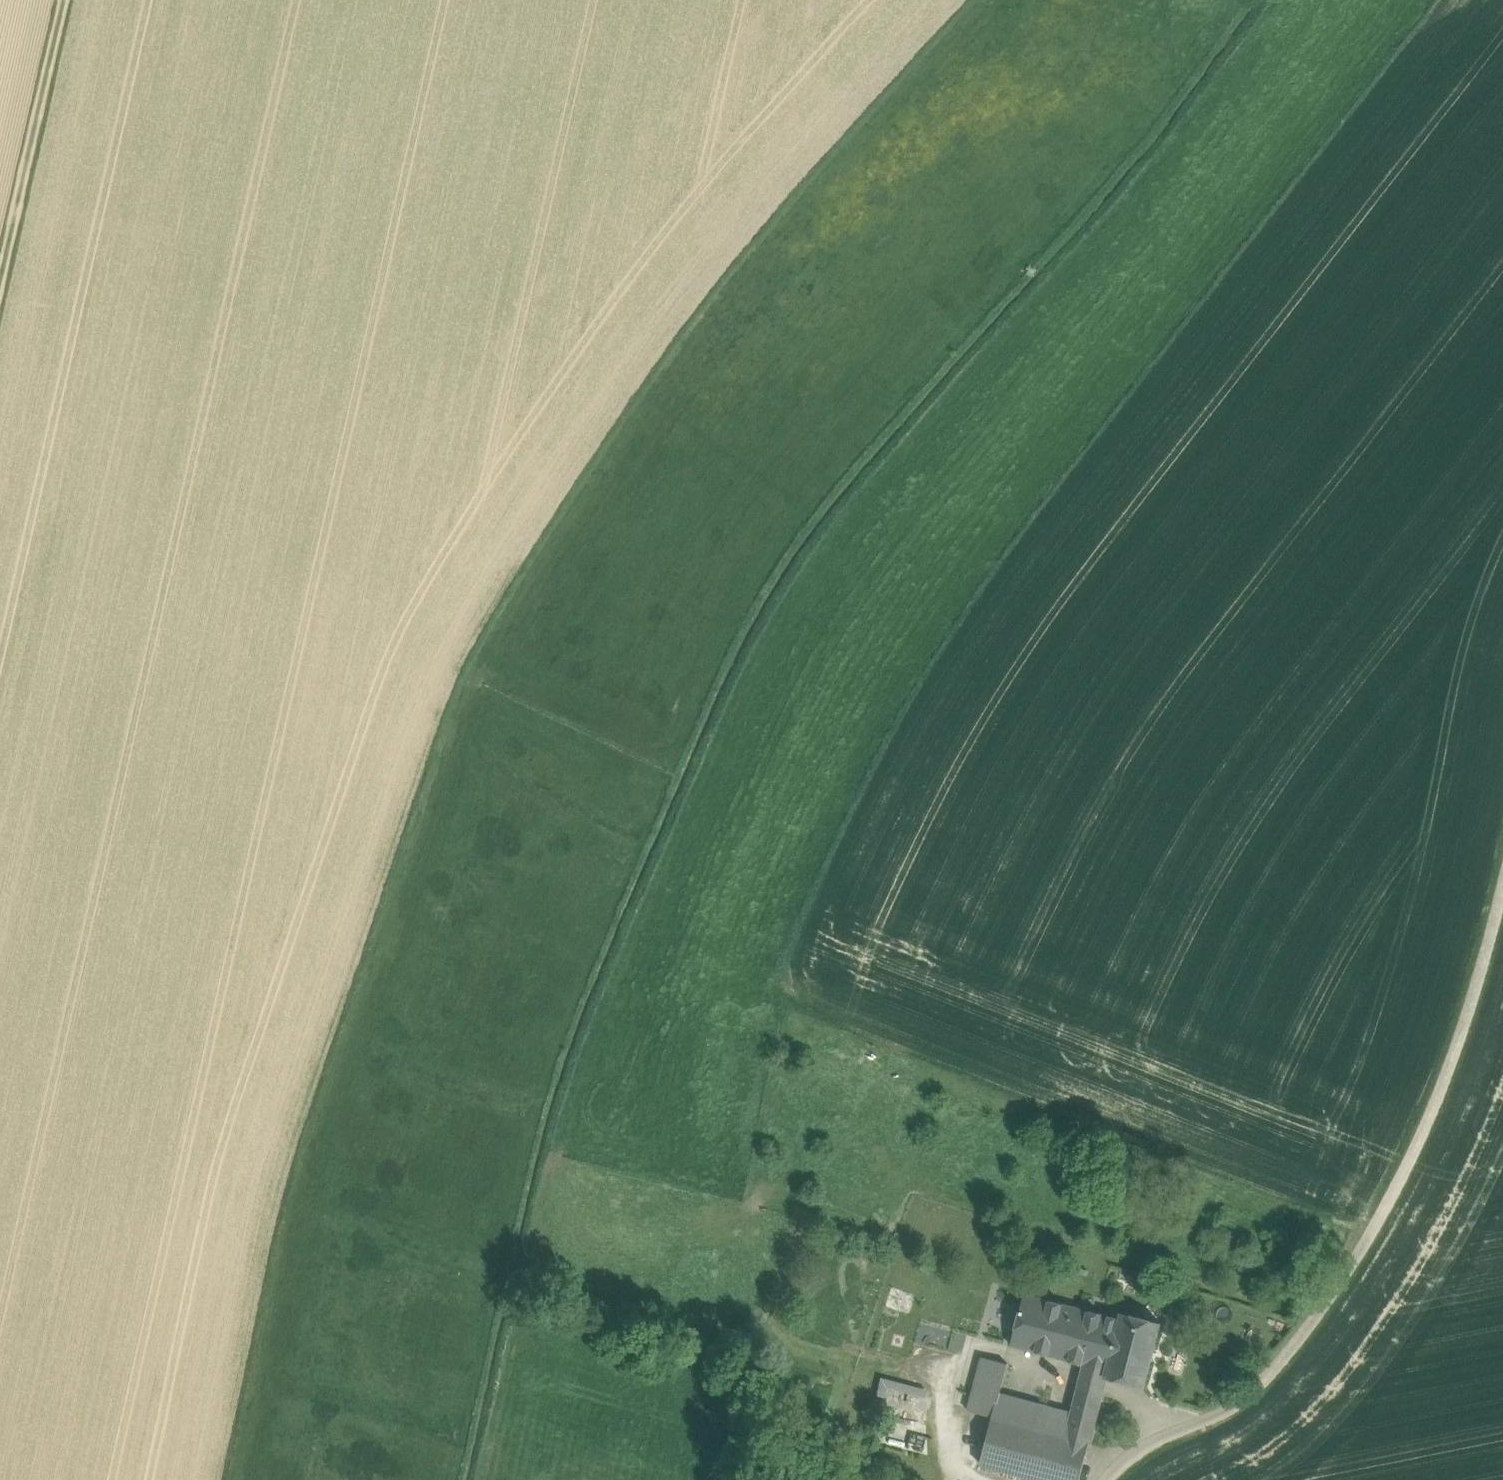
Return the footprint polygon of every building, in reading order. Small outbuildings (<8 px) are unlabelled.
[(1120,1319),(1025,1294),(1011,1345),(1085,1364),(1107,1370),(1120,1319)] [(1161,1323),(1122,1312),(1120,1319),(1107,1370),(1105,1377),(1107,1377),(1144,1387),(1161,1323)] [(969,1410),(993,1417),(997,1399),(999,1399),(1000,1394),(1008,1363),(983,1357),(969,1410)] [(1085,1364),(1079,1388),(1102,1395),(1107,1377),(1105,1377),(1107,1370),(1085,1364)] [(922,1395),(885,1385),(879,1412),(917,1422),(922,1395)] [(1102,1395),(1079,1388),(1072,1414),(1066,1437),(1090,1443),(1102,1395)] [(999,1399),(997,1399),(993,1417),(1034,1428),(1041,1405),(1000,1394),(999,1399)] [(1072,1414),(1041,1405),(1034,1428),(1066,1437),(1072,1414)] [(993,1417),(980,1464),(1040,1479),(1080,1479),(1090,1443),(1066,1437),(1034,1428),(993,1417)]
